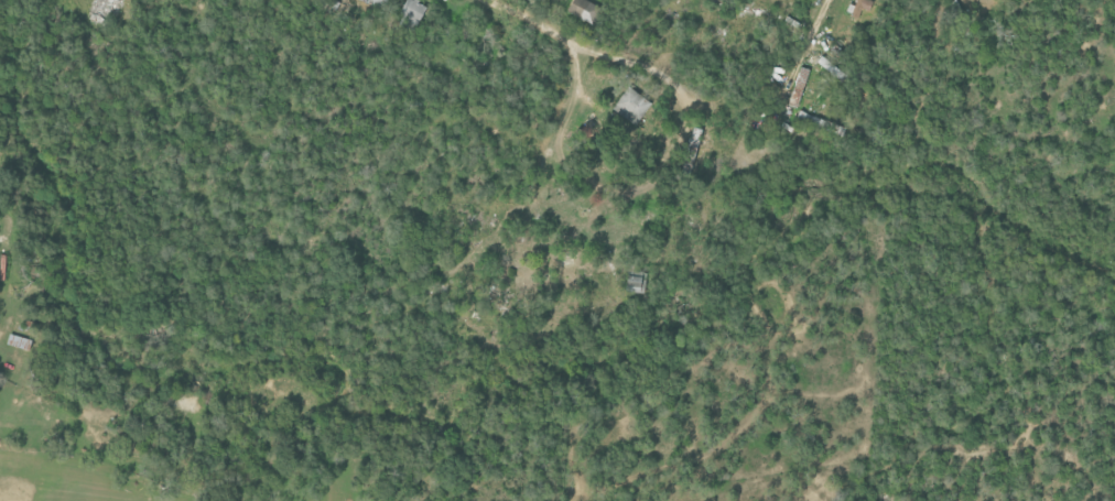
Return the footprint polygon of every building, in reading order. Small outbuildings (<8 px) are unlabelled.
[(381,9),(386,0),(363,0),(381,9)] [(425,5),(413,0),(403,0),(396,19),(417,26),(425,5)] [(591,22),(597,5),(584,0),(570,0),(565,13),(591,22)] [(871,1),(867,0),(854,0),(852,5),(850,5),(846,13),(856,17),(860,8),(867,11),(871,1)] [(808,69),(798,66),(787,104),(797,107),(808,69)] [(650,103),(626,87),(611,109),(636,124),(650,103)] [(638,276),(623,276),(623,291),(637,292),(638,276)] [(5,343),(22,348),(25,339),(8,334),(5,343)]
